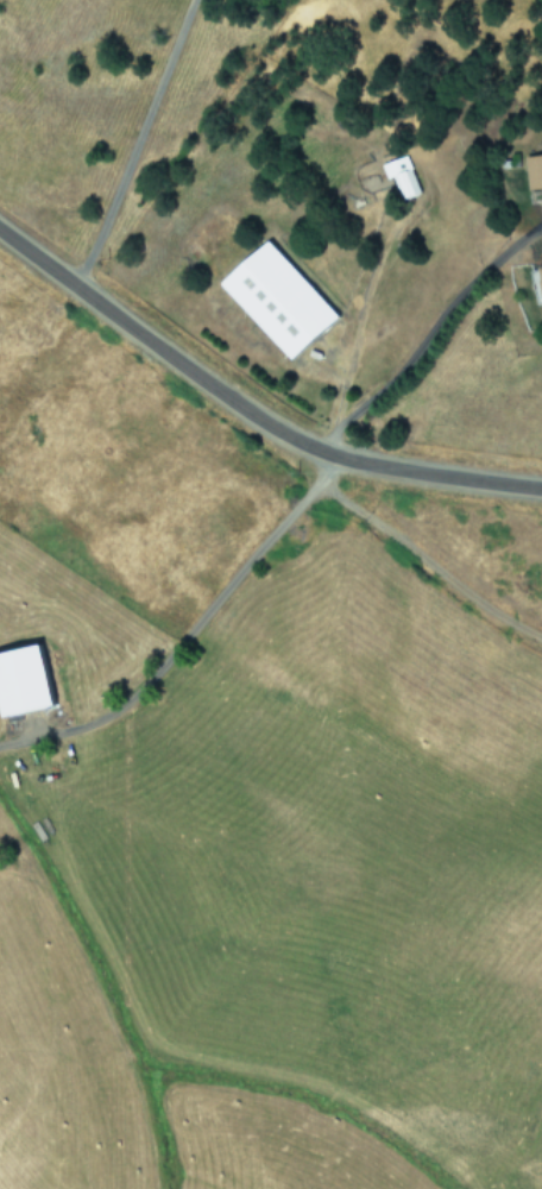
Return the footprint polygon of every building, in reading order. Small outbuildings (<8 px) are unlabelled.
[(523,156),(525,189),(541,188),(541,155),(523,156)] [(384,178),(392,176),(399,199),(416,194),(404,156),(379,163),(384,178)] [(289,360),(336,317),(266,241),(219,284),(289,360)] [(51,705),(38,644),(0,652),(0,716),(51,705)]
